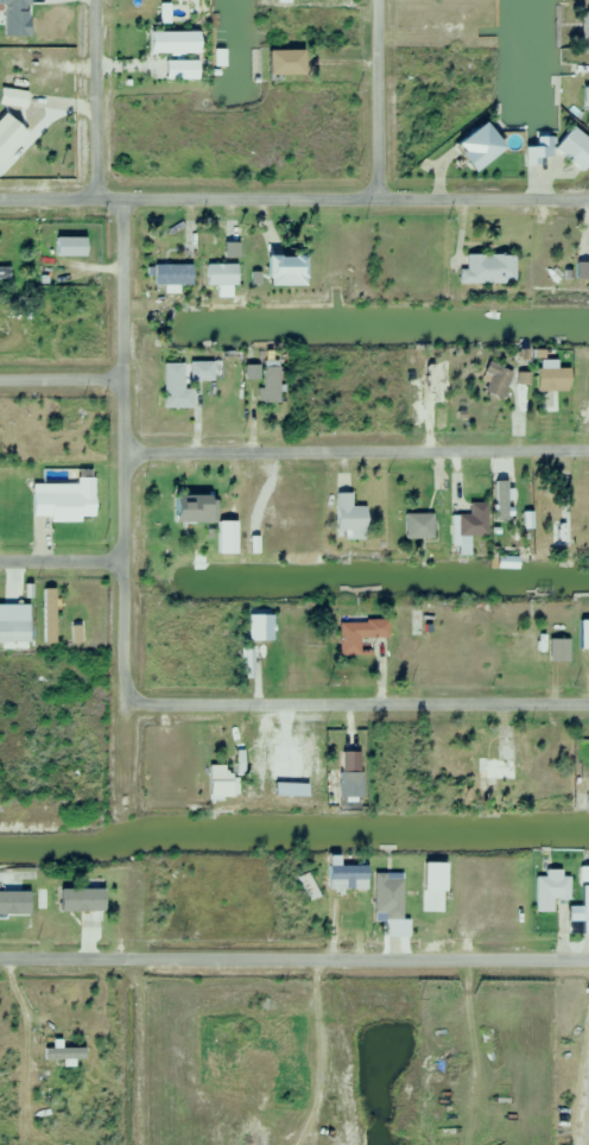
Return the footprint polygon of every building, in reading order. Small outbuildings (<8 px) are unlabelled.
[(144,33),(144,53),(194,53),(194,33),(144,33)] [(263,51),(263,77),(298,77),(298,51),(263,51)] [(192,80),(192,62),(160,62),(160,80),(192,80)] [(579,89),(579,106),(588,106),(588,89),(579,89)] [(24,94),(7,91),(5,105),(22,108),(24,94)] [(12,153),(25,130),(0,116),(0,147),(12,153)] [(496,149),(477,124),(446,147),(466,173),(496,149)] [(523,158),(533,166),(541,155),(546,159),(552,152),(579,173),(588,160),(588,144),(568,127),(554,146),(543,138),(533,150),(531,148),(523,158)] [(50,257),(84,257),(84,239),(50,239),(50,257)] [(458,284),(513,284),(513,256),(458,256),(458,284)] [(262,286),(298,286),(298,257),(262,258),(262,286)] [(150,287),(189,287),(189,266),(150,266),(150,287)] [(234,297),(234,266),(203,266),(203,286),(214,286),(214,297),(234,297)] [(475,388),(496,400),(511,377),(490,364),(475,388)] [(189,390),(182,390),(182,365),(161,365),(161,410),(189,410),(189,390)] [(277,367),(260,367),(260,404),(277,404),(277,367)] [(566,393),(566,369),(534,369),(534,393),(566,393)] [(44,522),(93,522),(93,479),(75,479),(75,494),(44,494),(44,522)] [(364,507),(350,507),(350,493),(332,493),(332,541),(364,541),(364,507)] [(209,496),(165,496),(165,524),(209,524),(209,496)] [(486,504),(467,504),(467,516),(449,516),(449,537),(486,537),(486,504)] [(566,548),(566,514),(546,514),(546,548),(566,548)] [(430,515),(402,515),(402,540),(430,540),(430,515)] [(236,526),(214,526),(214,555),(236,555),(236,526)] [(40,644),(56,644),(56,595),(40,595),(40,644)] [(246,641),(270,641),(270,616),(246,616),(246,641)] [(336,621),(337,656),(359,656),(358,641),(388,640),(387,620),(336,621)] [(69,624),(69,644),(83,644),(83,624),(69,624)] [(513,781),(513,746),(494,746),(494,758),(474,758),(474,782),(513,781)] [(206,767),(206,798),(226,798),(226,767),(206,767)] [(358,773),(334,773),(334,798),(358,798),(358,773)] [(365,890),(365,867),(324,867),(324,890),(365,890)] [(552,913),(552,900),(568,900),(568,878),(560,878),(560,871),(542,871),(542,878),(533,878),(533,913),(552,913)] [(382,920),(400,920),(400,877),(371,877),(371,915),(382,915),(382,920)] [(77,924),(100,924),(100,884),(77,884),(77,924)]
